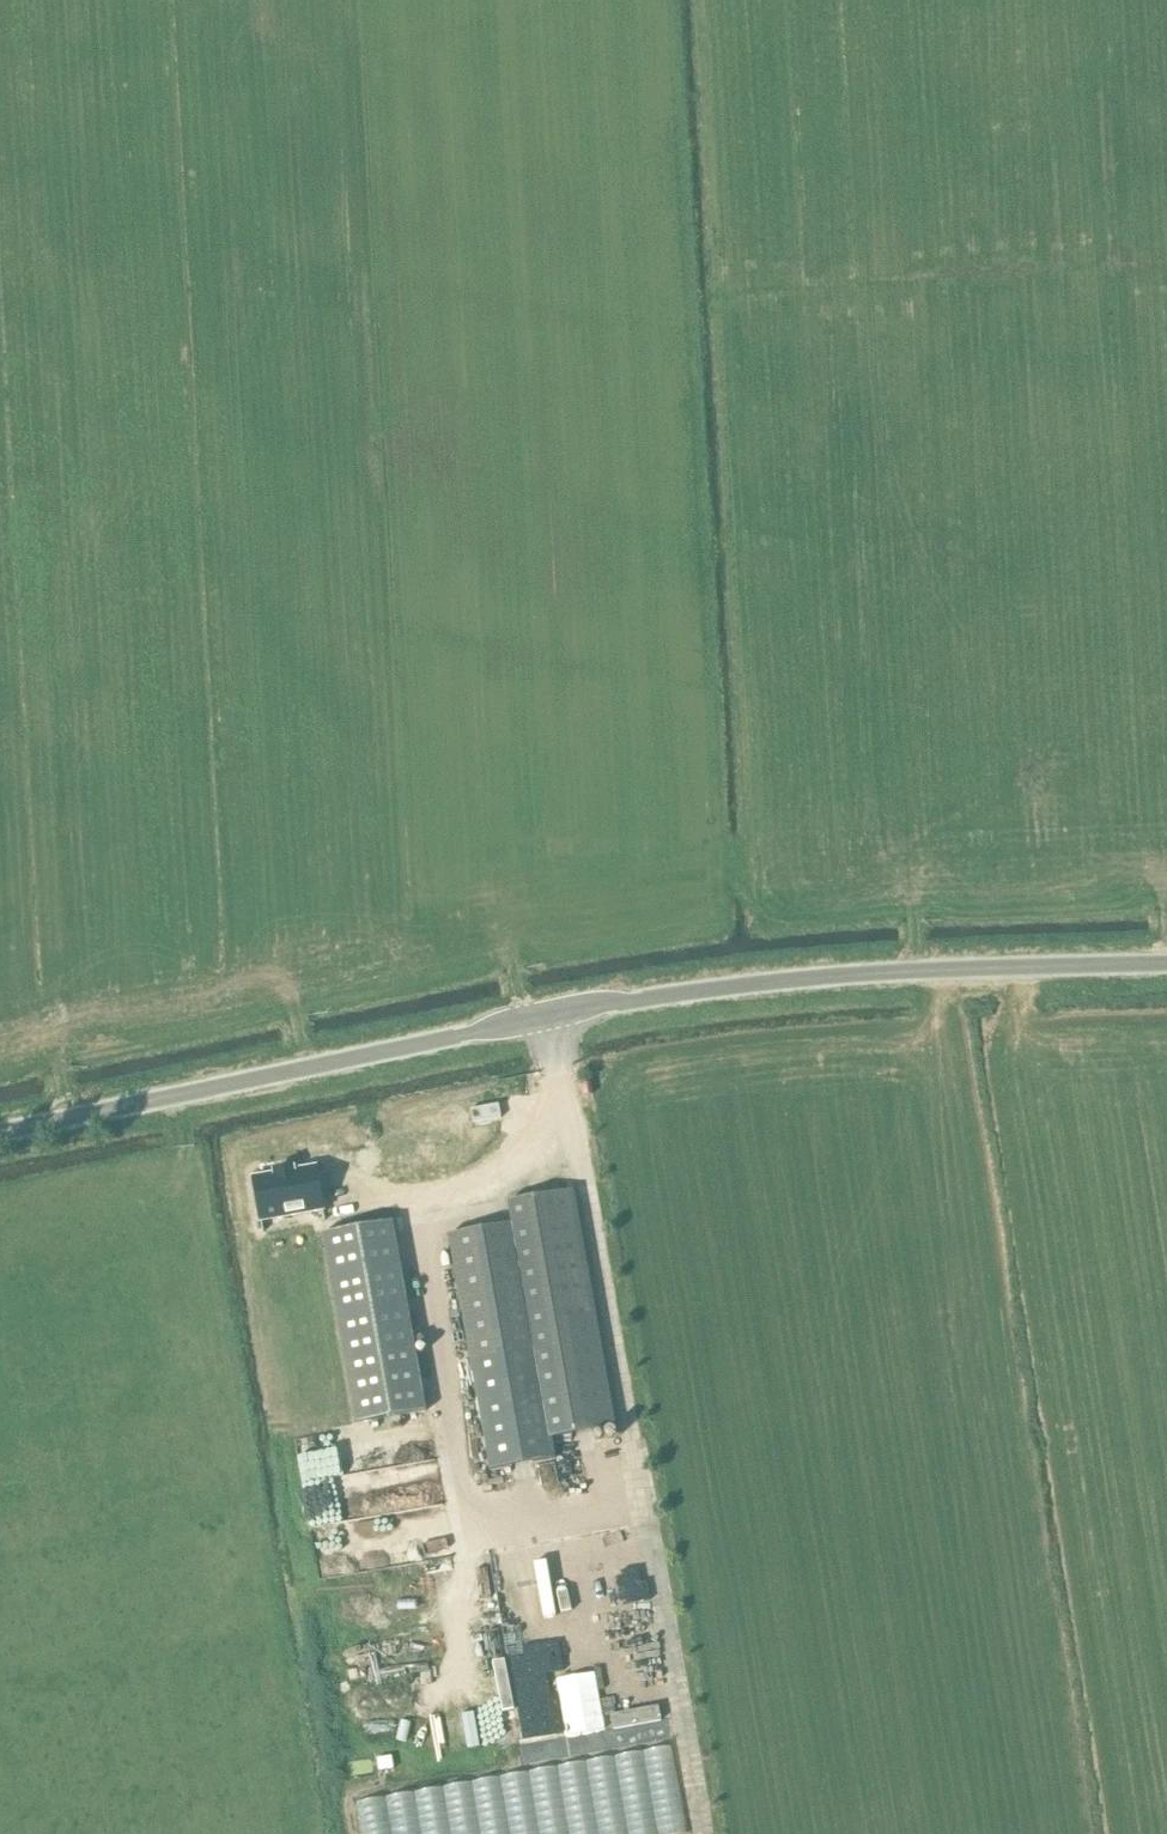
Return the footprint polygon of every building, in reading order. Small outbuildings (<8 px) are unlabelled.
[(312,1168),(249,1178),(258,1232),(322,1223),(312,1168)] [(513,1224),(449,1236),(471,1362),(535,1351),(550,1437),(552,1437),(618,1425),(575,1190),(509,1202),(513,1224)] [(323,1235),(356,1423),(426,1411),(394,1222),(323,1235)] [(313,1505),(323,1574),(428,1558),(423,1524),(448,1521),(445,1505),(364,1518),(363,1505),(395,1500),(392,1486),(334,1495),(336,1502),(313,1505)] [(543,1618),(522,1623),(528,1646),(548,1641),(543,1618)] [(605,1729),(595,1672),(557,1678),(567,1735),(605,1729)] [(356,1794),(362,1833),(690,1833),(678,1749),(356,1794)] [(394,1769),(392,1756),(377,1758),(379,1771),(394,1769)]
